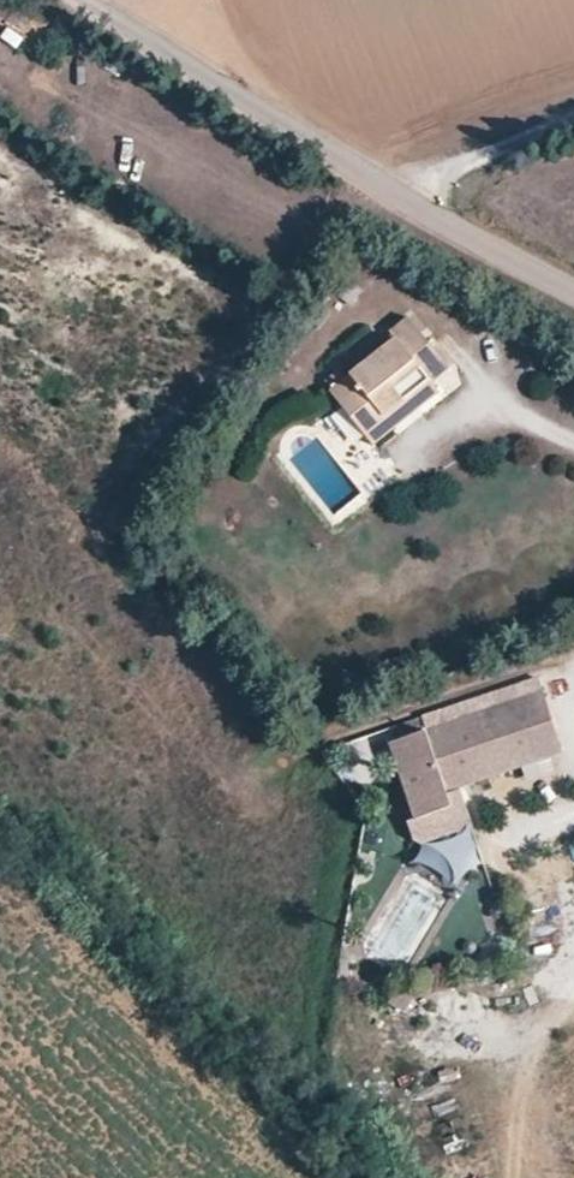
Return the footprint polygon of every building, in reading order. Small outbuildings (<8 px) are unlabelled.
[(328,393),(363,430),(425,378),(430,382),(449,365),(407,319),(328,393)] [(430,382),(425,378),(363,430),(374,443),(437,390),(430,382)] [(390,744),(416,816),(447,806),(443,792),(561,750),(540,691),(390,744)] [(447,806),(416,816),(423,839),(455,828),(447,806)] [(440,843),(452,874),(478,864),(466,834),(440,843)]
